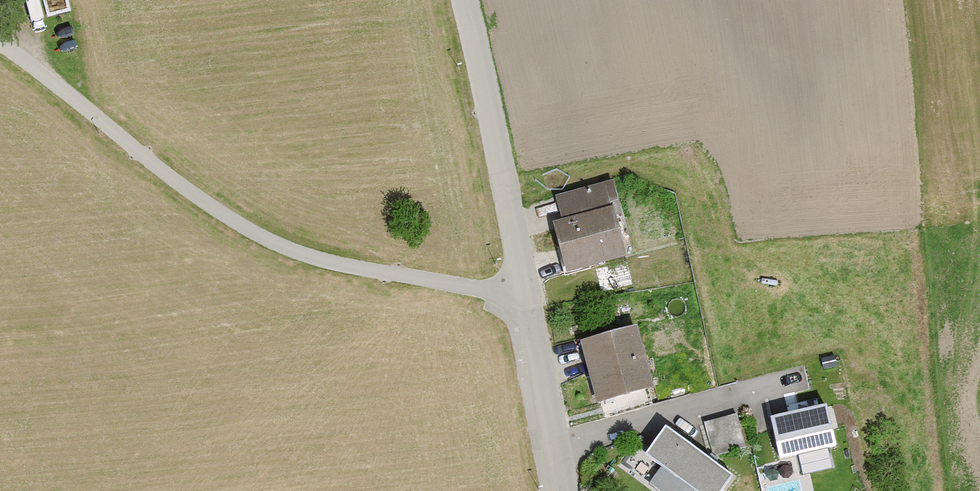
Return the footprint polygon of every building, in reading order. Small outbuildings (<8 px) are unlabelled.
[(613,184),(553,200),(562,223),(551,227),(562,278),(629,262),(613,184)] [(638,330),(579,346),(597,408),(655,392),(638,330)] [(711,449),(744,444),(739,411),(706,416),(711,449)] [(833,448),(825,413),(773,425),(781,460),(833,448)] [(667,433),(649,458),(694,490),(722,490),(730,480),(667,433)]
